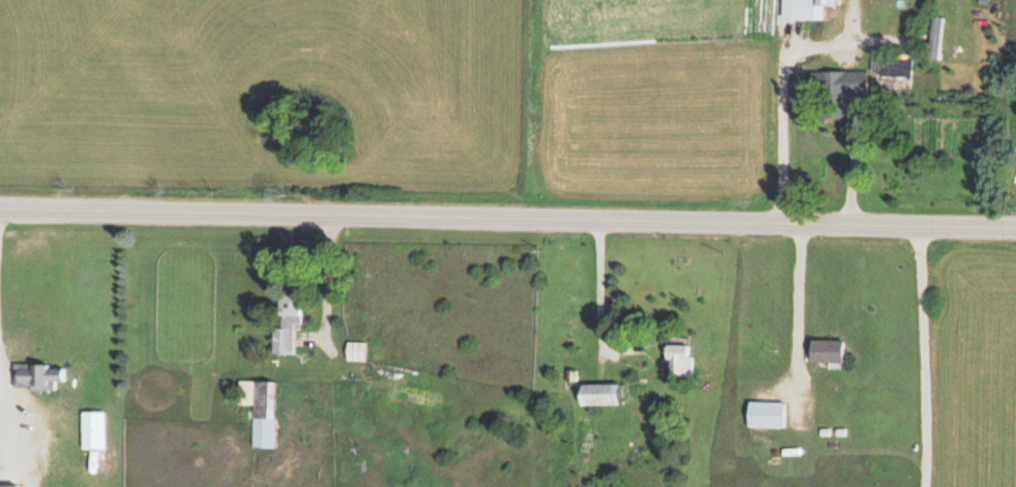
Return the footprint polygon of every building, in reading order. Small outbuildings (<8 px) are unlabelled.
[(822,19),(822,5),(835,5),(835,0),(780,0),(780,18),(822,19)] [(941,15),(929,15),(929,58),(941,58),(941,15)] [(871,57),(871,75),(910,75),(910,57),(871,57)] [(808,70),(808,118),(846,118),(846,96),(865,97),(865,70),(808,70)] [(271,351),(295,352),(296,291),(277,291),(277,324),(271,324),(271,351)] [(841,337),(808,337),(808,359),(841,359),(841,337)] [(364,358),(364,340),(345,340),(345,358),(364,358)] [(666,372),(688,372),(688,342),(666,342),(666,372)] [(12,361),(12,386),(55,386),(55,378),(62,378),(62,361),(12,361)] [(251,403),(251,445),(273,445),(274,379),(237,378),(237,403),(251,403)] [(619,381),(578,381),(578,402),(619,402),(619,381)] [(783,399),(746,399),(746,424),(783,424),(783,399)] [(81,408),(81,447),(105,447),(105,408),(81,408)]
